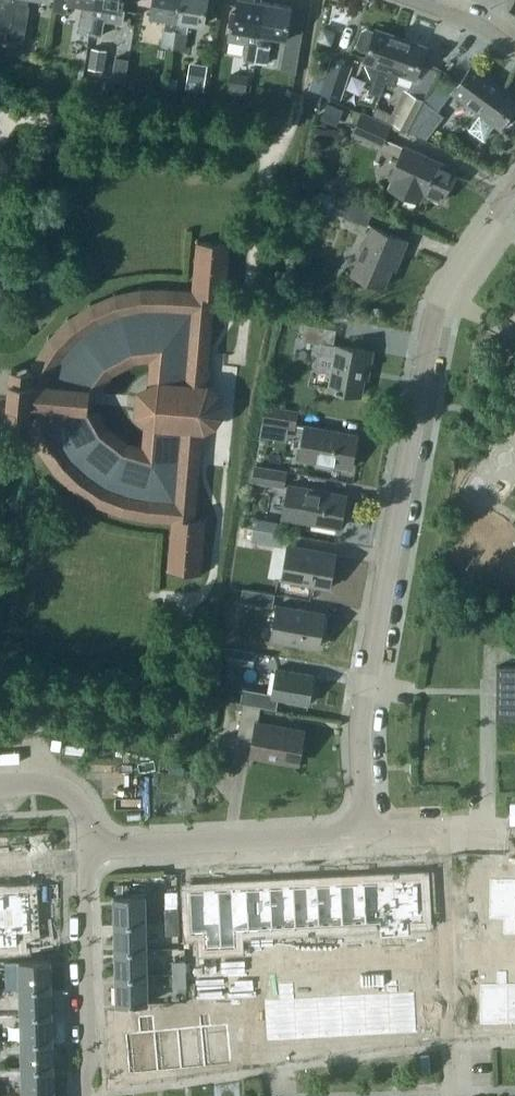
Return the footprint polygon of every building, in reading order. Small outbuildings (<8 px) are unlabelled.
[(14,3),(9,31),(8,37),(23,40),(29,6),(26,6),(27,0),(15,0),(14,3)] [(94,0),(54,0),(53,10),(67,12),(69,1),(82,3),(80,13),(91,15),(93,6),(94,0)] [(91,15),(105,17),(104,21),(122,24),(124,11),(120,10),(122,0),(94,0),(93,6),(91,15)] [(179,0),(153,0),(151,15),(167,18),(167,21),(165,28),(175,30),(176,22),(179,0)] [(189,22),(203,24),(207,0),(179,0),(176,22),(175,30),(187,32),(189,22)] [(246,44),(246,42),(258,44),(259,37),(265,2),(254,0),(239,0),(233,29),(229,28),(227,41),(246,44)] [(9,31),(14,3),(3,1),(0,18),(0,30),(9,31)] [(291,7),(265,2),(259,37),(271,39),(271,36),(286,38),(291,7)] [(88,33),(91,15),(80,13),(77,32),(88,33)] [(102,35),(104,21),(105,17),(91,15),(88,33),(102,35)] [(162,44),(172,46),(175,30),(165,28),(162,44)] [(387,77),(400,38),(375,29),(374,31),(366,28),(361,31),(356,44),(358,49),(367,53),(364,63),(370,77),(372,78),(368,92),(380,96),(385,82),(387,77)] [(175,30),(172,46),(184,48),(187,32),(175,30)] [(400,38),(387,77),(385,82),(395,86),(399,73),(415,78),(426,46),(400,38)] [(21,54),(24,42),(9,40),(6,51),(21,54)] [(258,44),(246,42),(246,44),(243,59),(255,61),(258,44)] [(268,46),(258,44),(255,61),(266,63),(268,46)] [(103,70),(106,50),(91,47),(88,68),(103,70)] [(328,68),(317,64),(308,89),(336,98),(348,64),(331,58),(328,68)] [(204,84),(207,65),(189,63),(186,81),(204,84)] [(452,92),(479,112),(466,130),(481,141),(514,97),(472,66),(452,92)] [(245,91),(248,75),(231,72),(228,88),(245,91)] [(394,123),(407,130),(423,100),(409,93),(394,123)] [(327,102),(320,119),(336,126),(343,109),(327,102)] [(411,130),(426,138),(443,115),(425,103),(411,130)] [(353,133),(381,145),(390,124),(362,112),(353,133)] [(404,147),(390,178),(386,188),(420,204),(424,193),(441,201),(455,170),(404,147)] [(333,191),(339,177),(318,169),(312,183),(333,191)] [(333,210),(367,224),(373,210),(339,196),(333,210)] [(400,256),(406,239),(371,225),(352,272),(383,285),(395,254),(400,256)] [(193,260),(196,261),(195,274),(192,274),(192,277),(194,278),(193,291),(193,294),(194,294),(210,295),(213,296),(221,296),(224,300),(227,298),(224,294),(225,281),(228,281),(228,277),(225,277),(227,263),(229,263),(230,260),(227,259),(228,246),(231,243),(229,240),(226,243),(200,241),(198,237),(195,240),(198,243),(196,257),(193,257),(193,260)] [(210,331),(211,315),(214,315),(214,312),(211,312),(213,296),(210,295),(194,294),(193,294),(193,291),(170,288),(170,285),(166,285),(166,288),(143,288),(143,286),(140,286),(140,288),(117,293),(117,290),(113,291),(114,294),(93,303),(92,301),(89,302),(90,305),(71,317),(69,315),(66,317),(68,320),(52,335),(50,334),(48,337),(50,338),(37,357),(34,356),(33,359),(35,360),(32,368),(12,366),(9,392),(8,413),(28,415),(30,423),(27,424),(28,427),(31,426),(40,447),(37,449),(39,452),(42,450),(55,469),(53,471),(55,473),(57,472),(74,488),(72,490),(75,492),(76,490),(96,502),(94,505),(98,506),(99,504),(120,512),(119,515),(123,516),(123,513),(146,517),(146,520),(149,520),(149,518),(173,519),(173,518),(173,517),(174,517),(191,518),(193,518),(195,502),(197,502),(197,499),(195,499),(196,483),(199,483),(199,480),(196,480),(198,464),(201,464),(201,461),(198,461),(199,448),(202,448),(202,445),(200,445),(201,429),(206,428),(213,425),(215,423),(219,418),(221,412),(222,410),(222,407),(221,401),(219,395),(216,390),(212,387),(205,384),(206,369),(209,369),(209,366),(206,366),(208,352),(210,353),(211,350),(208,350),(209,334),(212,334),(212,331),(210,331)] [(369,367),(372,350),(333,343),(336,329),(305,324),(303,338),(321,341),(316,368),(333,371),(330,388),(360,393),(364,366),(369,367)] [(263,421),(295,427),(298,410),(266,405),(263,421)] [(301,457),(351,466),(357,434),(306,425),(301,457)] [(252,482),(285,487),(287,471),(255,465),(252,482)] [(288,484),(285,506),(283,517),(341,527),(346,494),(288,484)] [(260,528),(262,516),(245,513),(243,525),(253,527),(260,528)] [(173,519),(172,532),(169,532),(169,536),(172,536),(170,550),(167,550),(167,553),(170,553),(169,567),(166,570),(168,573),(171,570),(197,573),(199,576),(202,574),(199,570),(201,557),(204,557),(204,553),(201,553),(202,539),(205,539),(205,536),(202,535),(204,522),(207,519),(205,516),(201,519),(193,518),(191,518),(174,517),(173,517),(173,518),(173,519)] [(251,539),(253,527),(243,525),(241,537),(251,539)] [(251,539),(283,545),(286,533),(260,528),(253,527),(251,539)] [(281,576),(328,585),(334,553),(286,544),(281,576)] [(240,602),(272,607),(274,595),(242,589),(240,602)] [(269,636),(317,645),(323,613),(275,604),(269,636)] [(227,660),(252,665),(254,652),(229,647),(227,660)] [(242,703),(259,706),(275,708),(276,697),(306,703),(311,672),(276,666),(271,693),(242,688),(240,702),(242,703)] [(495,720),(500,720),(509,720),(514,720),(514,666),(495,666),(495,720)] [(249,753),(295,761),(301,729),(256,721),(259,706),(242,703),(236,737),(251,740),(249,753)] [(231,771),(233,757),(218,755),(216,769),(231,771)] [(489,919),(503,920),(503,935),(514,935),(514,878),(489,878),(489,919)] [(421,879),(392,880),(395,937),(410,936),(409,921),(423,920),(421,879)] [(392,880),(364,882),(366,923),(379,922),(380,938),(395,937),(392,880)] [(364,882),(340,883),(342,924),(366,923),(364,882)] [(340,883),(317,884),(319,925),(342,924),(340,883)] [(317,884),(293,885),(295,927),(319,925),(317,884)] [(293,885),(270,887),(272,928),(295,927),(293,885)] [(270,887),(246,888),(248,929),(272,928),(270,887)] [(246,888),(218,889),(221,946),(236,946),(235,930),(248,929),(246,888)] [(218,889),(189,891),(191,932),(205,931),(206,947),(221,946),(218,889)] [(29,890),(5,891),(8,945),(19,945),(18,932),(32,931),(29,890)] [(0,892),(0,946),(8,945),(5,891),(0,892)] [(114,896),(115,923),(147,922),(146,895),(114,896)] [(179,921),(178,908),(165,908),(166,922),(179,921)] [(179,921),(166,922),(166,935),(179,934),(179,921)] [(115,923),(115,950),(147,949),(147,922),(115,923)] [(357,946),(343,947),(344,956),(357,955),(357,946)] [(331,957),(344,956),(343,947),(330,948),(331,957)] [(115,950),(116,977),(148,976),(147,949),(115,950)] [(310,949),(296,950),(297,959),(310,958),(310,949)] [(284,959),(297,959),(296,950),(283,950),(284,959)] [(249,952),(250,961),(263,961),(263,952),(249,952)] [(506,954),(491,954),(491,970),(506,970),(506,954)] [(19,961),(19,987),(51,987),(51,960),(19,961)] [(185,961),(172,961),(172,974),(186,974),(185,961)] [(375,961),(362,962),(363,970),(376,970),(375,961)] [(339,963),(339,972),(353,971),(352,962),(339,963)] [(339,972),(339,963),(326,964),(326,973),(339,972)] [(316,973),(316,964),(302,965),(303,974),(316,973)] [(193,971),(194,989),(208,988),(207,970),(193,971)] [(496,983),(479,983),(480,1024),(507,1024),(506,983),(507,983),(507,970),(496,970),(496,983)] [(173,987),(186,987),(186,974),(172,974),(173,987)] [(149,1003),(148,976),(116,977),(117,1004),(149,1003)] [(397,979),(386,980),(387,992),(388,992),(390,1034),(417,1032),(415,991),(398,992),(397,979)] [(279,999),(265,999),(267,1041),(296,1039),(294,998),(295,998),(294,982),(278,983),(279,999)] [(506,983),(507,1024),(514,1024),(514,983),(507,983),(506,983)] [(19,987),(20,1014),(52,1013),(51,987),(19,987)] [(387,992),(364,994),(367,1035),(390,1034),(388,992),(387,992)] [(364,994),(341,995),(343,1036),(367,1035),(364,994)] [(341,995),(317,996),(320,1038),(343,1036),(341,995)] [(295,998),(294,998),(296,1039),(320,1038),(317,996),(295,998)] [(20,1014),(21,1041),(53,1040),(52,1013),(20,1014)] [(210,1013),(199,1014),(200,1026),(201,1026),(205,1067),(231,1065),(228,1024),(211,1025),(210,1013)] [(139,1032),(125,1033),(129,1074),(158,1072),(154,1031),(155,1030),(153,1015),(138,1016),(139,1032)] [(200,1026),(177,1028),(181,1070),(205,1067),(201,1026),(200,1026)] [(155,1030),(154,1031),(158,1072),(181,1070),(177,1028),(155,1030)] [(21,1041),(22,1068),(54,1067),(53,1040),(21,1041)] [(22,1068),(22,1095),(54,1094),(54,1067),(22,1068)]
